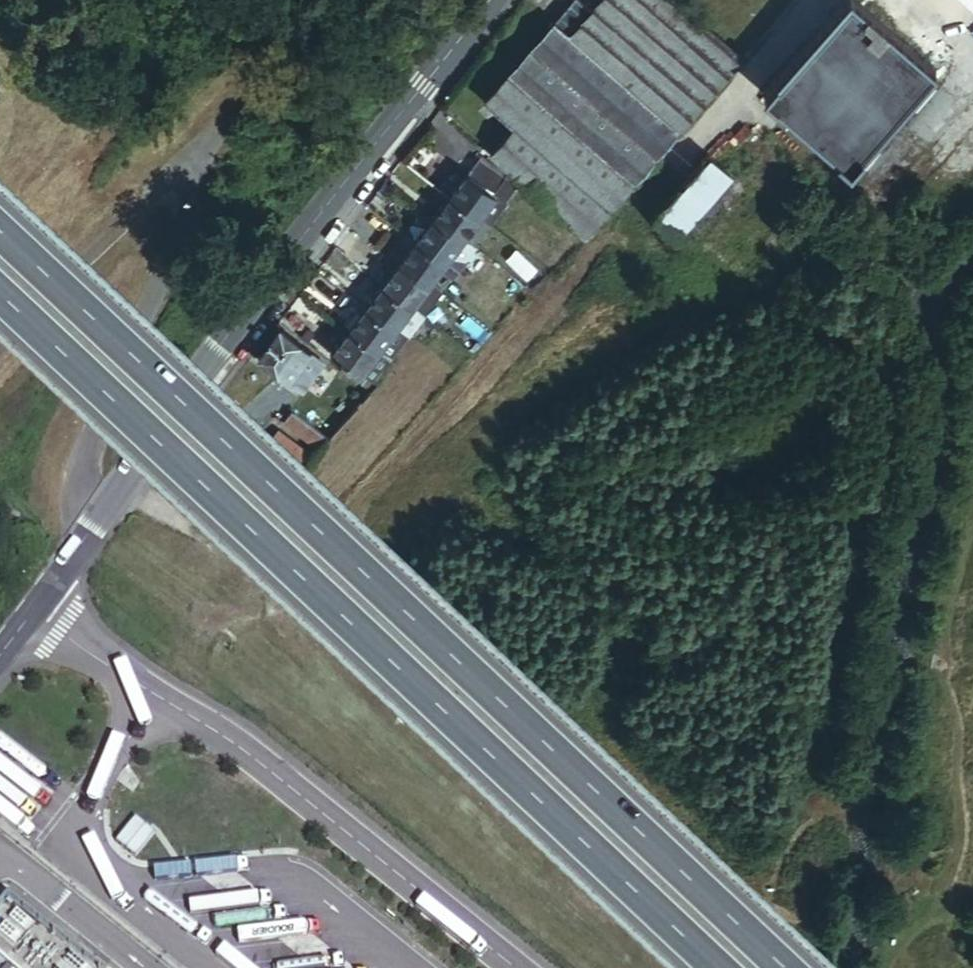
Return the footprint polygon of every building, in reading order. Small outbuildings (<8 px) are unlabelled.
[(742,63),(664,0),(606,0),(572,41),(555,27),(488,109),(517,132),(491,163),(593,246),(742,63)] [(856,0),(843,0),(764,96),(859,174),(943,72),(856,0)] [(714,164),(665,220),(686,239),(736,182),(714,164)] [(495,194),(465,172),(449,194),(478,216),(495,194)] [(478,216),(449,194),(432,216),(462,238),(478,216)] [(462,238),(432,216),(416,239),(445,261),(462,238)] [(445,261),(416,239),(399,261),(428,283),(445,261)] [(428,283),(399,261),(382,283),(412,305),(428,283)] [(412,305),(382,283),(366,305),(395,327),(412,305)] [(395,327),(366,305),(349,327),(379,349),(395,327)] [(379,349),(349,327),(333,350),(362,371),(379,349)] [(278,330),(255,359),(301,395),(324,366),(278,330)] [(317,453),(328,440),(293,411),(282,425),(317,453)]
